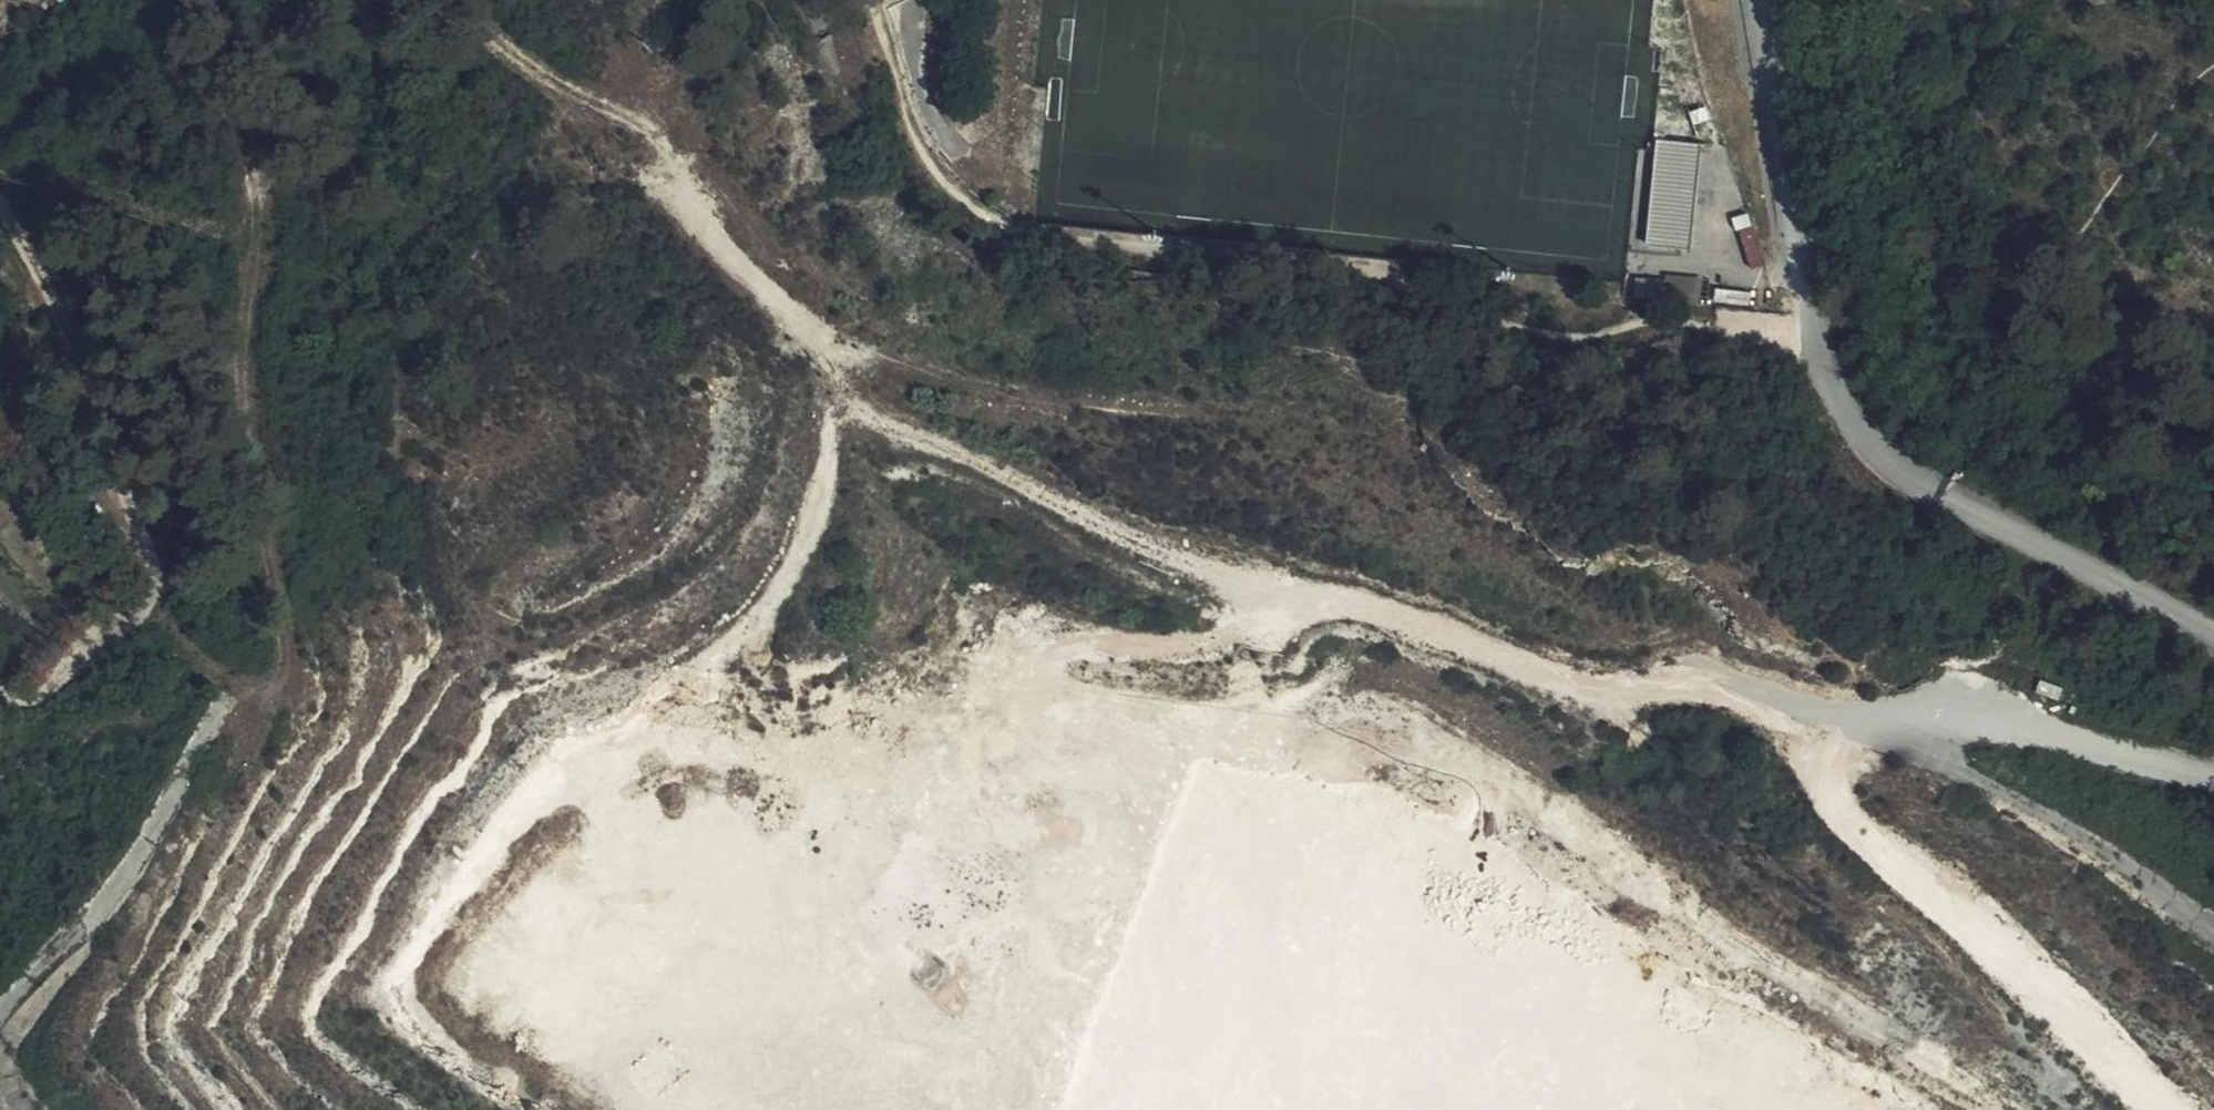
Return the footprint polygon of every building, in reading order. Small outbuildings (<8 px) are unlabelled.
[(1654,137),(1650,244),(1694,246),(1698,139),(1654,137)] [(1636,275),(1636,298),(1704,297),(1704,275),(1636,275)]
